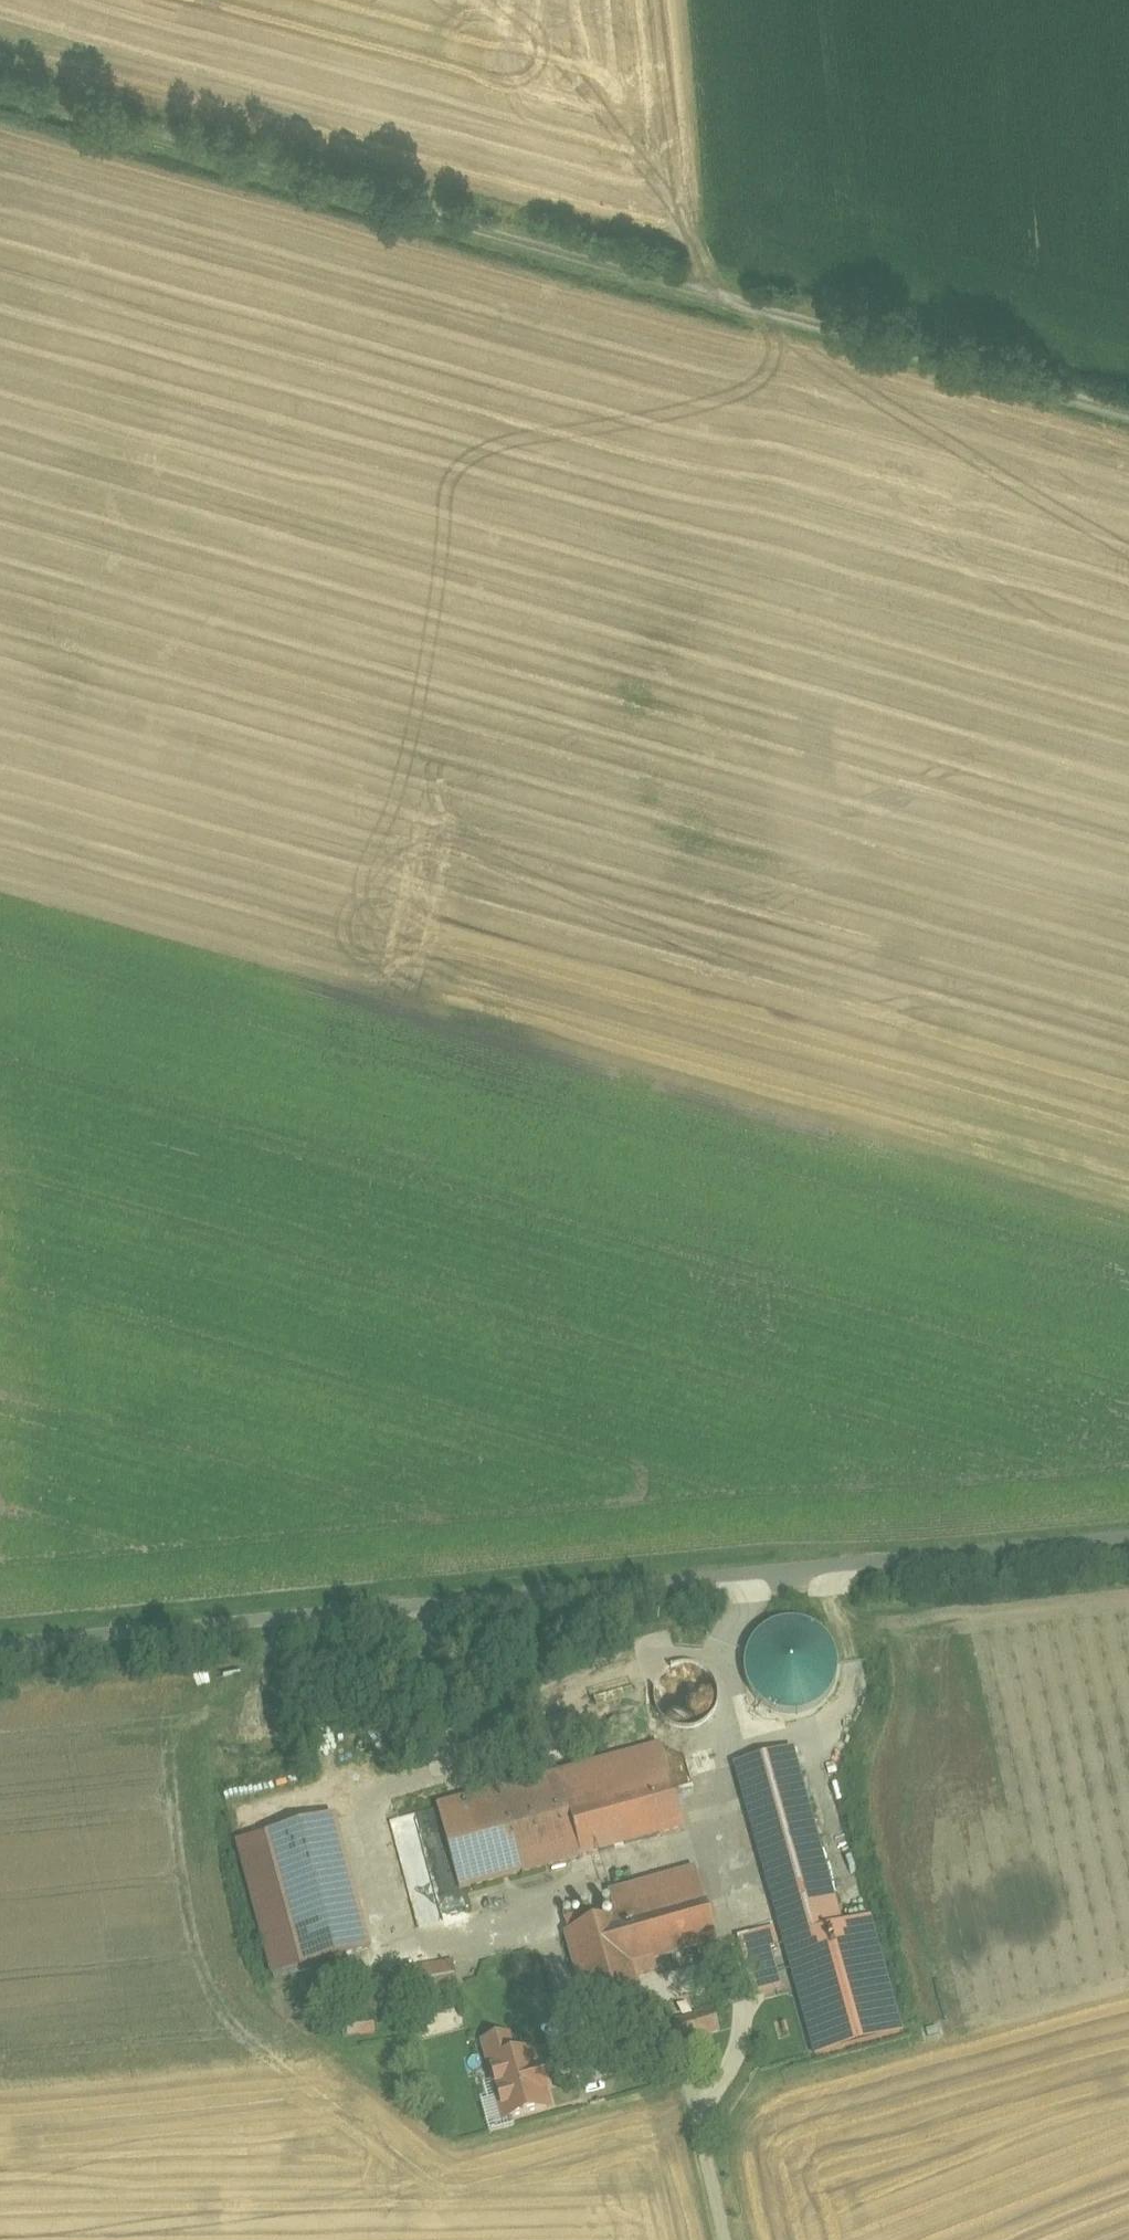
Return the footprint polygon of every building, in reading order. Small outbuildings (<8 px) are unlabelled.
[(778,1712),(793,1714),(808,1711),(820,1703),(830,1692),(836,1678),(837,1663),(833,1649),(825,1637),(813,1627),(799,1622),(784,1622),(770,1626),(757,1636),(749,1649),(745,1665),(746,1680),(753,1695),(765,1706),(778,1712)] [(675,1664),(669,1667),(665,1670),(663,1672),(660,1675),(658,1678),(656,1683),(655,1687),(654,1690),(654,1693),(654,1697),(654,1700),(655,1702),(655,1705),(656,1707),(657,1710),(659,1714),(662,1717),(664,1719),(667,1722),(670,1723),(673,1725),(677,1727),(682,1728),(688,1728),(694,1727),(699,1725),(702,1724),(706,1721),(709,1718),(711,1715),(714,1712),(716,1708),(717,1704),(718,1702),(718,1698),(718,1694),(718,1688),(717,1685),(716,1682),(715,1680),(713,1676),(710,1673),(708,1671),(706,1669),(703,1667),(700,1665),(696,1664),(690,1663),(685,1662),(680,1663),(675,1664)] [(568,1771),(438,1807),(460,1890),(462,1889),(462,1890),(590,1854),(590,1853),(684,1827),(662,1746),(568,1772),(568,1771)] [(792,1748),(736,1764),(780,1925),(776,1926),(781,1945),(841,1928),(792,1748)] [(362,1926),(334,1819),(269,1836),(269,1837),(297,1943),(362,1926)] [(297,1943),(269,1837),(238,1845),(272,1974),(303,1966),(297,1943)] [(696,1869),(609,1894),(616,1919),(568,1933),(581,1981),(653,1961),(716,1943),(696,1869)] [(362,1926),(297,1943),(303,1966),(368,1948),(362,1926)] [(776,1926),(738,1937),(754,1996),(780,1989),(769,1948),(781,1945),(776,1926)] [(453,1960),(359,1978),(361,1994),(455,1976),(453,1960)] [(653,1961),(581,1981),(598,2040),(648,2026),(634,1977),(655,1971),(653,1961)] [(710,2009),(694,2013),(695,2018),(673,2023),(678,2041),(715,2032),(710,2009)] [(373,2019),(346,2022),(348,2035),(374,2032),(373,2019)] [(511,2032),(479,2041),(502,2123),(555,2109),(537,2045),(516,2051),(511,2032)]
